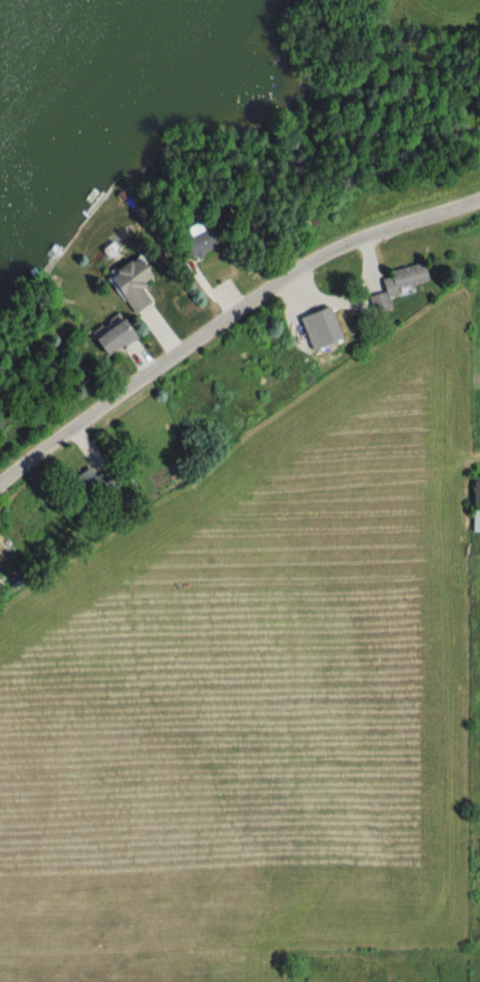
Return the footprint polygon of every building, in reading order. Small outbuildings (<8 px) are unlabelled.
[(177,239),(184,258),(214,246),(206,227),(177,239)] [(130,315),(146,301),(133,287),(147,275),(129,254),(99,280),(130,315)] [(381,293),(366,296),(370,316),(389,311),(386,297),(396,295),(395,289),(426,282),(421,264),(377,275),(381,293)] [(85,336),(95,356),(129,340),(119,320),(85,336)] [(65,484),(81,506),(114,483),(104,470),(92,479),(86,469),(65,484)] [(471,477),(470,533),(479,533),(479,477),(471,477)]
